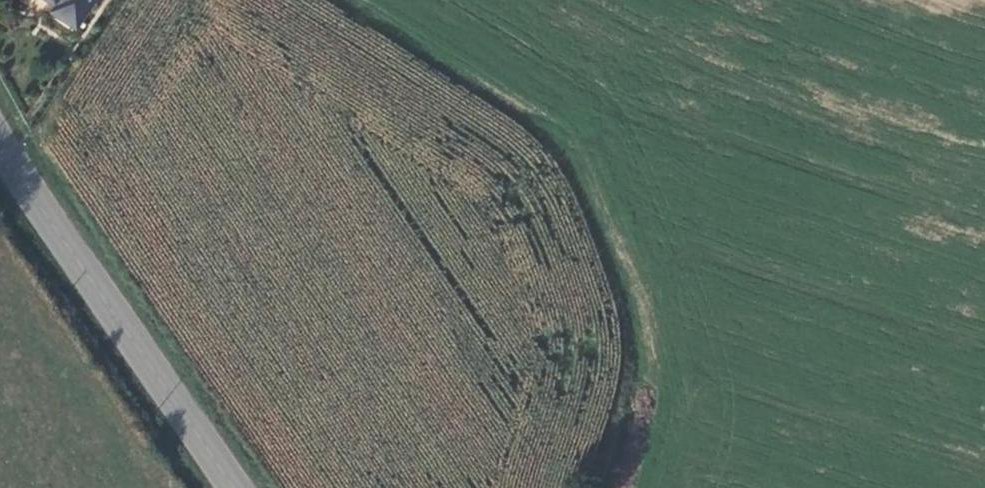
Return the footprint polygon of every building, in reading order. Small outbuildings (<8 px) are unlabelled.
[(73,27),(91,0),(47,0),(55,6),(51,12),(73,27)]
